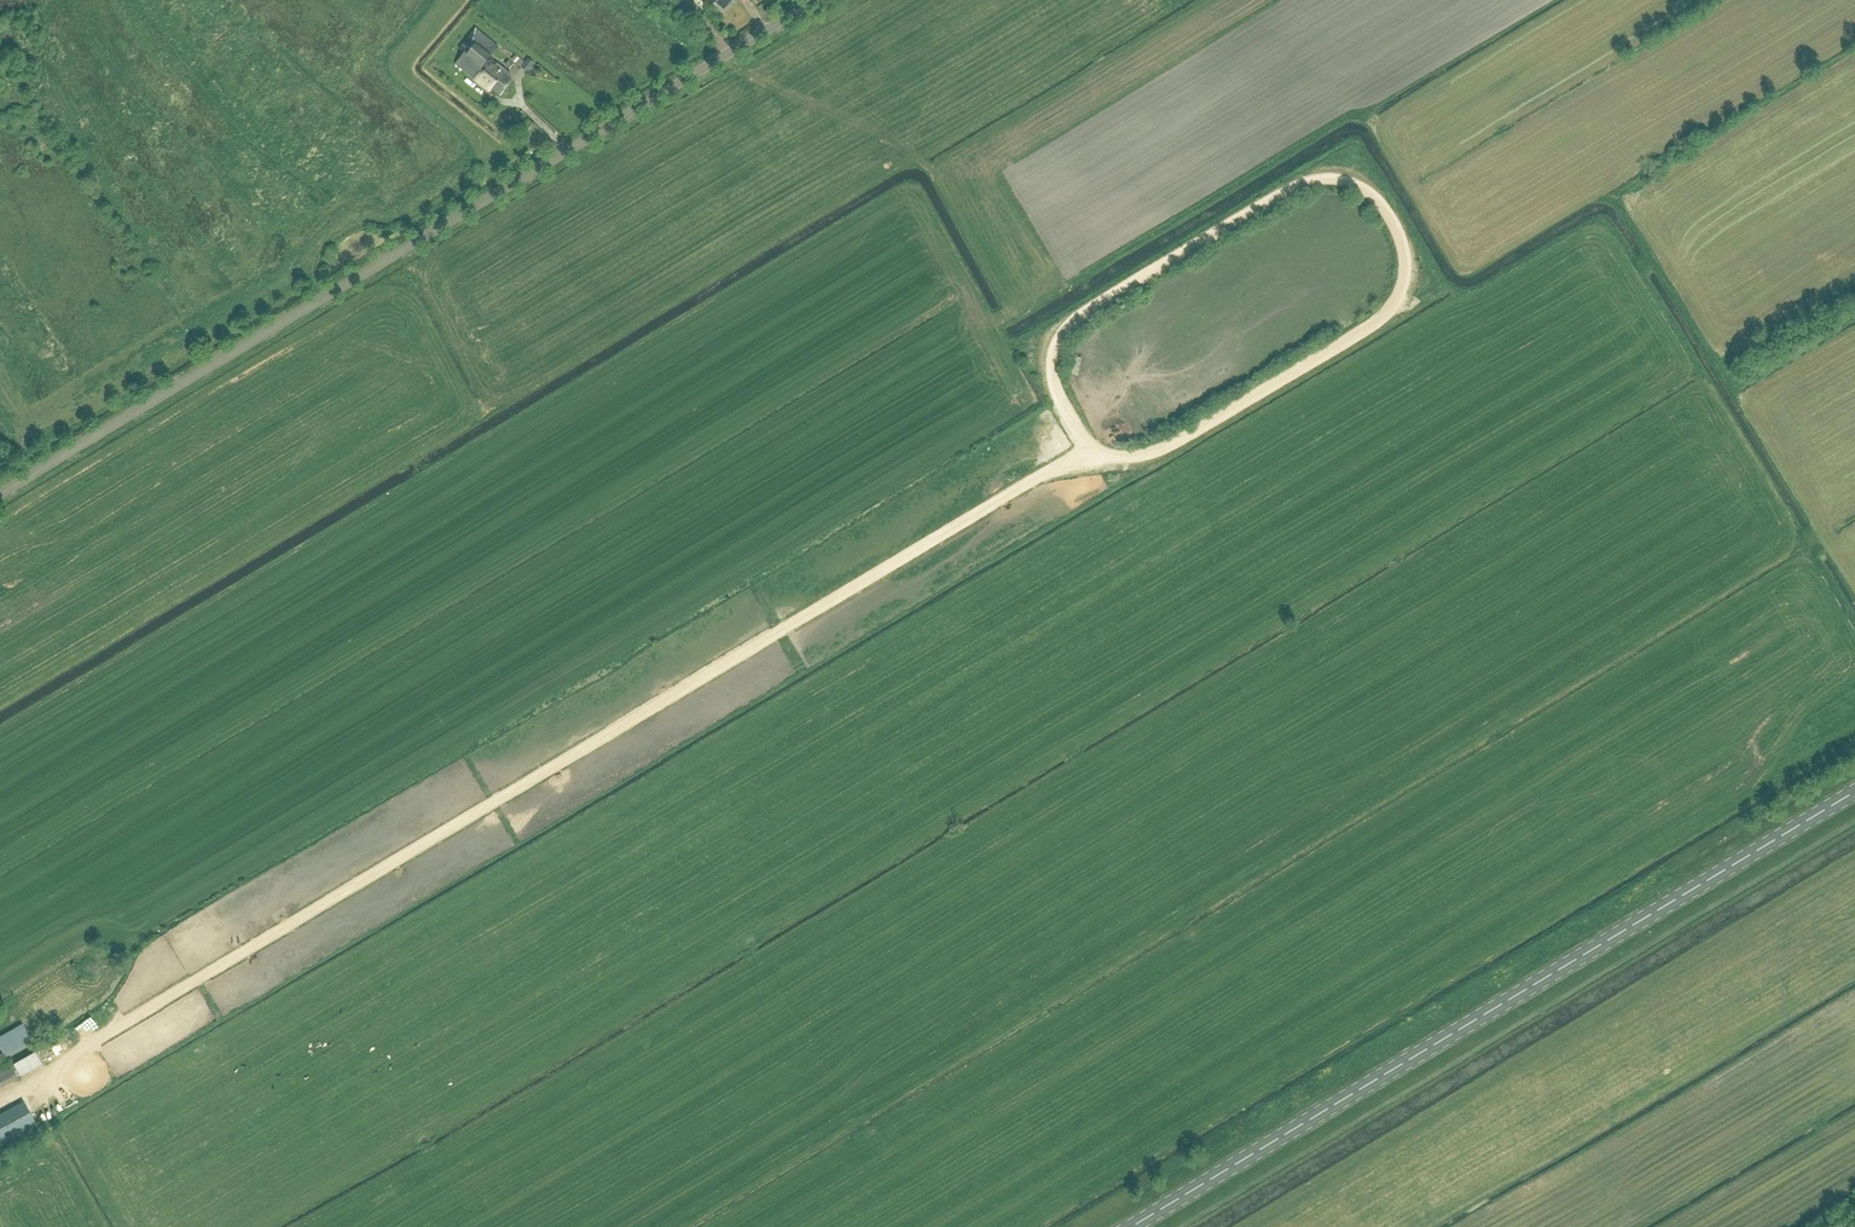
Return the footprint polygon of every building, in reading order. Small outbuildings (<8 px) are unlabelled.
[(732,0),(709,0),(722,12),(732,0)] [(500,96),(512,80),(509,77),(511,74),(490,57),(498,47),(476,29),(459,49),(465,53),(456,64),(490,92),(492,89),(500,96)] [(528,59),(524,63),(516,56),(512,60),(521,67),(520,68),(528,73),(535,64),(528,59)] [(13,1060),(19,1072),(64,1050),(58,1038),(13,1060)] [(15,1064),(6,1064),(6,1076),(15,1076),(15,1064)] [(35,1123),(23,1102),(0,1114),(0,1142),(35,1123)]
